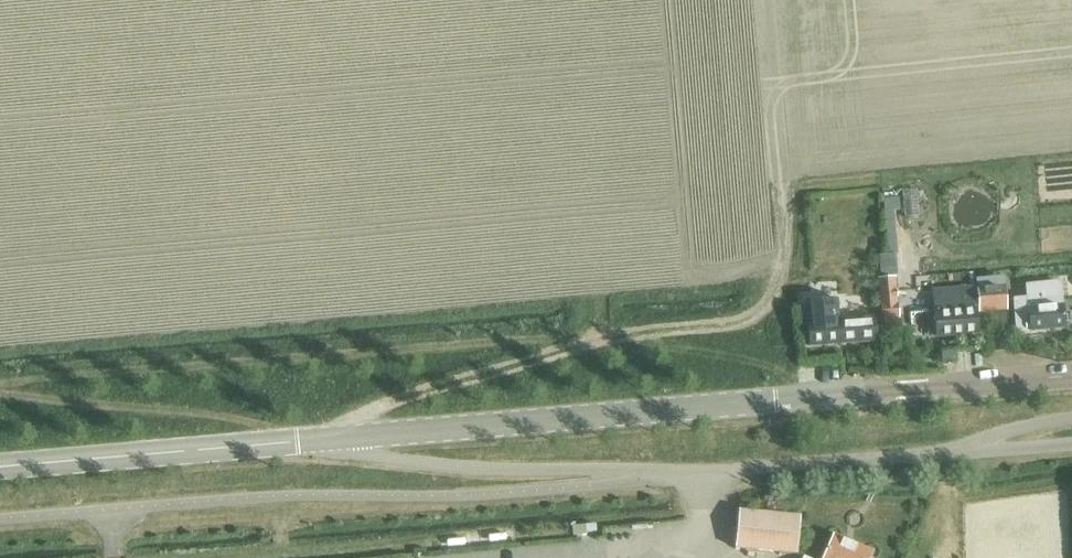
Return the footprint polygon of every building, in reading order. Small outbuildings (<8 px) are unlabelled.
[(878,278),(882,321),(899,319),(895,277),(878,278)] [(1026,303),(1015,304),(1015,309),(1018,334),(1068,328),(1065,299),(1062,299),(1060,282),(1024,286),(1026,303)] [(977,288),(978,313),(1006,311),(1004,286),(977,288)] [(933,293),(936,339),(979,335),(976,290),(933,293)] [(876,314),(879,302),(861,297),(858,309),(876,314)] [(837,312),(836,301),(806,304),(807,315),(806,315),(810,348),(876,342),(874,319),(838,322),(837,312)] [(599,502),(576,505),(578,516),(600,513),(599,502)] [(734,549),(796,555),(799,517),(737,511),(734,549)] [(871,552),(833,536),(824,557),(868,557),(871,552)]
